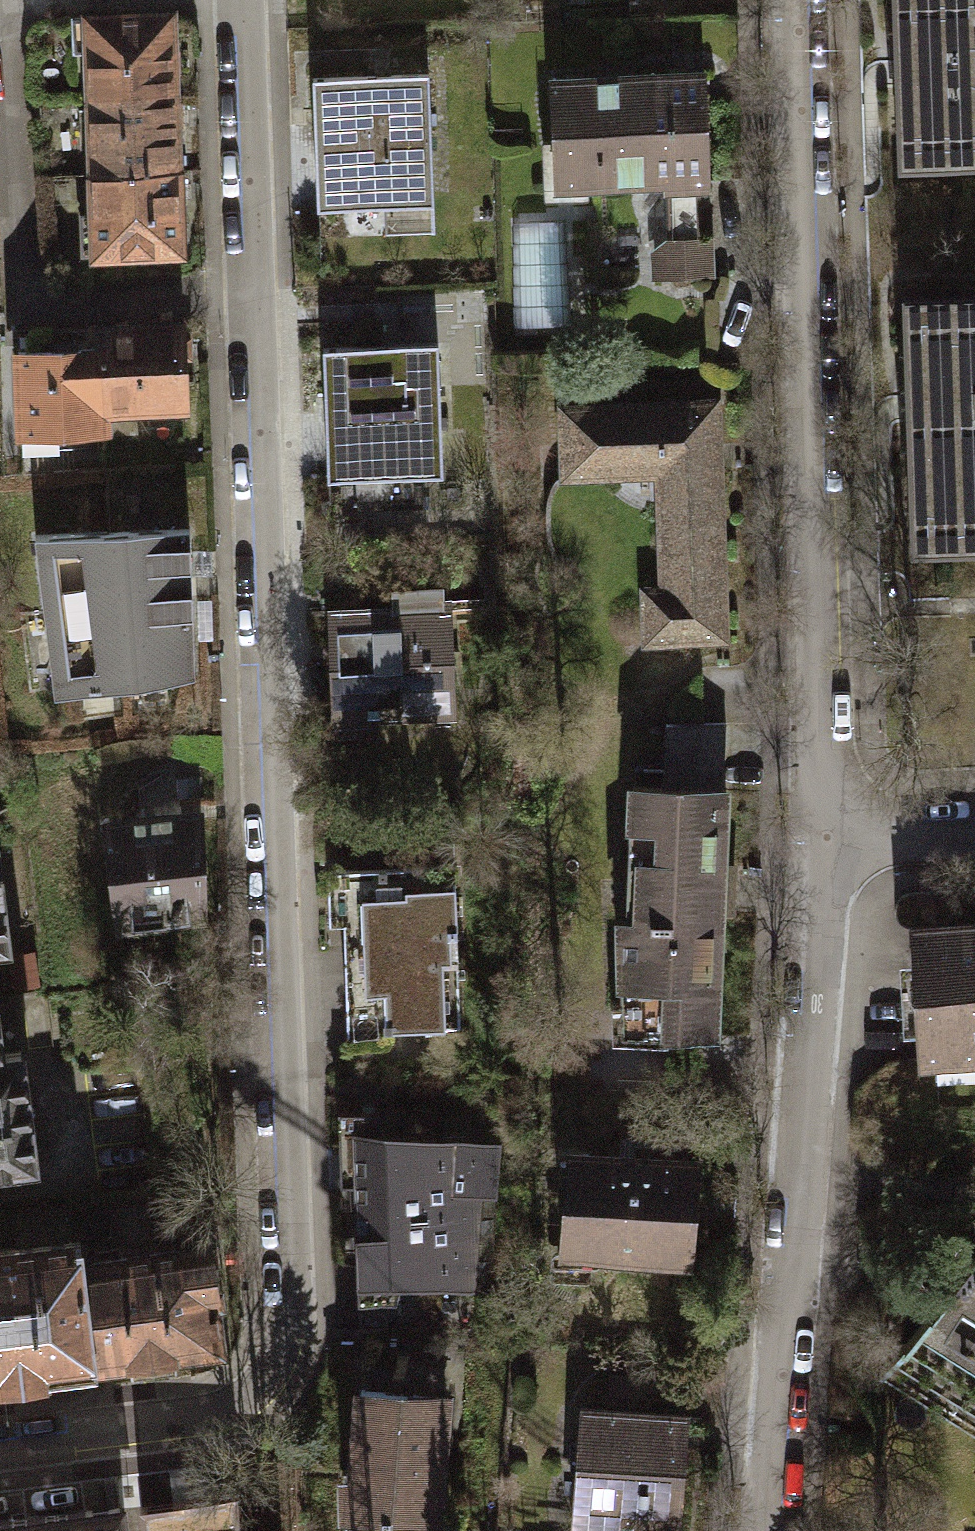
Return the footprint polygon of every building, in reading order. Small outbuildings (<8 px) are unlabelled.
[(895,168),(974,165),(974,0),(890,0),(895,168)] [(89,98),(170,95),(167,10),(68,13),(69,48),(87,47),(89,98)] [(665,179),(696,178),(706,177),(702,74),(550,80),(554,184),(665,179)] [(427,76),(312,82),(318,207),(433,202),(427,76)] [(91,171),(173,168),(170,95),(89,98),(91,171)] [(146,253),(159,258),(180,251),(184,237),(175,220),(173,168),(91,171),(94,256),(146,253)] [(696,178),(665,179),(667,236),(653,251),(656,274),(710,273),(708,237),(699,238),(696,178)] [(899,295),(907,551),(974,549),(974,292),(899,295)] [(98,347),(100,429),(134,428),(133,408),(184,407),(181,324),(97,327),(98,347)] [(100,429),(98,347),(76,347),(75,326),(24,327),(25,349),(13,350),(15,432),(100,429)] [(429,342),(313,346),(318,479),(434,474),(429,342)] [(723,636),(715,401),(561,407),(563,473),(656,470),(660,589),(641,589),(643,639),(723,636)] [(183,529),(37,534),(46,693),(195,675),(183,529)] [(440,608),(323,612),(326,710),(361,709),(361,715),(444,712),(443,706),(440,608)] [(664,720),(661,787),(719,790),(723,723),(664,720)] [(725,791),(719,790),(661,787),(631,785),(626,917),(617,919),(619,1032),(713,1036),(725,791)] [(198,814),(105,823),(116,918),(197,911),(198,814)] [(446,863),(334,867),(339,1028),(451,1025),(446,863)] [(917,929),(924,1058),(974,1055),(974,925),(917,929)] [(33,1157),(20,1048),(0,1051),(0,1161),(33,1157)] [(353,1181),(356,1265),(357,1298),(396,1301),(400,1283),(420,1285),(422,1285),(472,1290),(489,1286),(501,1150),(471,1148),(471,1138),(378,1130),(377,1112),(337,1109),(340,1180),(353,1181)] [(690,1259),(697,1159),(649,1156),(573,1150),(564,1277),(592,1279),(594,1252),(690,1259)] [(88,1361),(76,1263),(74,1236),(0,1247),(0,1372),(88,1361)] [(208,1247),(76,1263),(88,1361),(216,1345),(210,1297),(214,1297),(208,1247)] [(879,1374),(974,1431),(974,1255),(879,1374)] [(420,1285),(419,1263),(356,1265),(357,1298),(358,1330),(424,1335),(422,1285),(420,1285)] [(615,1375),(612,1411),(667,1415),(670,1380),(615,1375)] [(445,1393),(358,1389),(352,1514),(383,1516),(383,1521),(438,1524),(445,1393)] [(667,1415),(612,1411),(585,1409),(576,1530),(675,1530),(684,1417),(667,1415)] [(139,1516),(141,1530),(243,1530),(239,1502),(139,1516)] [(0,1519),(0,1530),(85,1530),(82,1512),(0,1519)]
